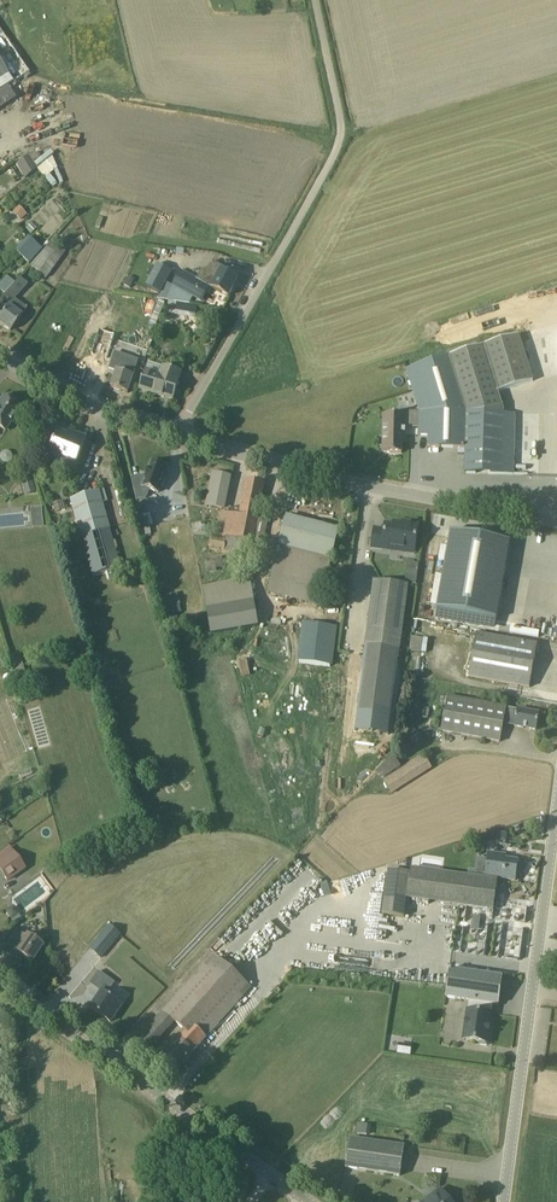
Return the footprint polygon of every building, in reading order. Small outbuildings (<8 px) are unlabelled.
[(0,64),(0,91),(13,83),(0,64)] [(33,162),(41,158),(38,152),(29,156),(15,164),(24,178),(36,169),(33,162)] [(20,209),(15,213),(21,220),(26,216),(20,209)] [(31,241),(18,255),(29,266),(42,252),(31,241)] [(46,279),(65,253),(51,242),(42,252),(29,266),(46,279)] [(201,282),(212,288),(229,297),(238,279),(222,271),(224,268),(213,262),(209,269),(201,270),(196,280),(180,271),(172,286),(178,290),(176,294),(191,302),(201,282)] [(155,291),(161,294),(163,289),(172,272),(158,264),(146,286),(155,291)] [(21,292),(27,284),(19,277),(12,285),(0,299),(0,304),(6,308),(0,317),(0,324),(10,331),(22,316),(27,308),(15,300),(21,292)] [(129,288),(132,282),(130,281),(126,279),(123,285),(129,288)] [(556,425),(503,424),(504,414),(503,406),(502,406),(498,392),(533,382),(519,335),(450,357),(406,369),(419,413),(418,436),(428,436),(428,448),(465,448),(465,473),(512,474),(512,482),(555,483),(556,425)] [(133,377),(139,360),(122,355),(120,361),(112,359),(109,369),(116,372),(111,388),(128,393),(134,377),(133,377)] [(181,372),(164,367),(149,362),(140,390),(164,397),(164,398),(169,400),(169,399),(173,400),(179,382),(178,381),(181,372)] [(3,397),(0,401),(0,428),(5,432),(11,422),(13,423),(17,417),(15,416),(20,408),(3,397)] [(406,417),(384,416),(383,453),(402,453),(402,436),(406,436),(406,417)] [(87,440),(74,434),(73,438),(59,431),(50,451),(46,458),(65,467),(68,459),(76,463),(87,440)] [(156,464),(153,463),(147,479),(140,476),(131,478),(136,500),(146,498),(149,490),(158,493),(161,485),(163,486),(166,478),(164,477),(167,468),(164,467),(165,465),(157,462),(156,464)] [(30,473),(20,476),(26,496),(36,493),(30,473)] [(229,478),(213,475),(207,505),(223,508),(229,478)] [(253,543),(258,519),(265,484),(247,481),(241,515),(223,512),(218,536),(212,535),(210,546),(225,549),(225,548),(227,537),(253,543)] [(99,491),(71,499),(82,537),(110,529),(99,491)] [(67,509),(64,501),(55,504),(57,512),(67,509)] [(143,519),(144,527),(154,525),(152,517),(143,519)] [(279,546),(302,552),(331,559),(339,530),(287,517),(279,546)] [(225,548),(262,555),(268,521),(258,519),(253,543),(227,537),(225,548)] [(206,523),(192,525),(194,535),(207,533),(206,523)] [(419,526),(394,523),(394,527),(386,526),(385,530),(375,529),(372,548),(415,554),(419,526)] [(436,609),(462,614),(498,621),(513,543),(477,536),(451,531),(436,609)] [(272,575),(268,593),(317,605),(319,606),(331,559),(302,552),(294,581),(272,575)] [(225,560),(223,560),(222,556),(205,559),(207,573),(217,571),(217,568),(227,567),(225,560)] [(415,584),(420,563),(408,561),(404,581),(415,584)] [(250,578),(203,587),(207,610),(254,602),(250,578)] [(408,586),(374,582),(366,646),(364,658),(398,662),(400,651),(408,586)] [(178,592),(165,594),(168,614),(182,612),(178,592)] [(169,625),(180,622),(178,615),(167,618),(169,625)] [(537,645),(477,634),(469,677),(530,688),(537,645)] [(410,637),(410,650),(426,651),(427,637),(410,637)] [(108,669),(94,673),(99,690),(113,686),(108,669)] [(540,714),(518,710),(506,708),(506,707),(448,697),(442,731),(500,742),(504,722),(515,724),(515,726),(537,731),(540,714)] [(432,767),(424,755),(383,781),(390,793),(432,767)] [(0,861),(0,872),(7,882),(26,869),(13,852),(0,861)] [(497,880),(497,878),(516,880),(518,861),(503,859),(503,855),(478,852),(474,875),(493,877),(492,880),(497,880)] [(498,880),(497,880),(492,880),(412,869),(411,874),(388,871),(383,915),(405,917),(407,899),(494,911),(498,880)] [(14,906),(6,912),(11,920),(19,914),(14,906)] [(471,930),(479,931),(481,917),(473,916),(471,930)] [(120,936),(109,926),(90,949),(101,958),(120,936)] [(43,947),(26,936),(24,938),(16,933),(4,952),(15,959),(18,954),(31,963),(43,947)] [(214,954),(163,1011),(171,1018),(187,1033),(180,1040),(159,1063),(172,1075),(214,1030),(212,1029),(250,987),(214,954)] [(494,1004),(498,1005),(503,977),(450,970),(446,998),(469,1001),(468,1013),(466,1013),(463,1039),(480,1042),(480,1045),(487,1046),(488,1043),(490,1043),(492,1031),(489,1031),(494,1004)] [(99,971),(91,983),(99,989),(99,987),(103,990),(94,1003),(96,1005),(93,1010),(111,1022),(123,1006),(107,995),(116,983),(99,971)] [(144,1033),(136,1042),(147,1052),(156,1043),(152,1040),(144,1033)] [(369,1139),(370,1124),(357,1124),(357,1138),(369,1139)] [(400,1176),(404,1146),(351,1139),(346,1168),(400,1176)] [(441,1189),(433,1195),(438,1201),(437,1201),(451,1201),(441,1189)]
